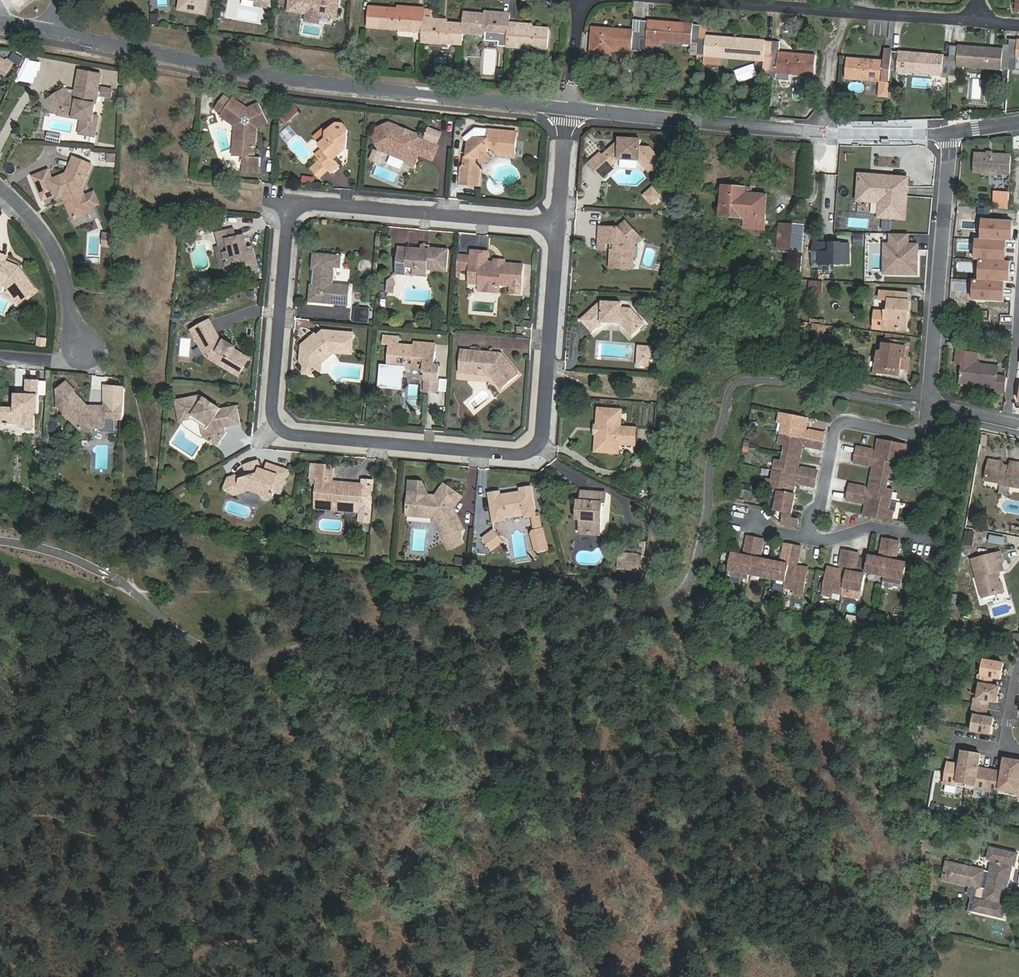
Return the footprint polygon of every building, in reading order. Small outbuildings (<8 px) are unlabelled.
[(182,0),(179,14),(204,19),(208,0),(182,0)] [(267,16),(270,0),(229,0),(229,3),(245,6),(246,2),(258,4),(257,9),(256,14),(267,16)] [(335,18),(338,0),(289,0),(288,8),(306,11),(306,13),(319,15),(335,18)] [(423,31),(424,8),(398,6),(398,9),(369,6),(368,26),(399,28),(399,29),(423,31)] [(423,31),(422,41),(462,44),(463,33),(463,24),(447,22),(448,20),(433,19),(434,9),(424,8),(423,31)] [(498,46),(507,47),(508,23),(509,13),(486,12),(485,14),(464,13),(463,24),(463,33),(486,35),(486,41),(498,41),(498,46)] [(318,23),(319,15),(306,13),(305,21),(318,23)] [(638,59),(641,22),(634,21),(633,32),(592,28),(591,54),(612,55),(612,50),(632,51),(631,58),(638,59)] [(690,55),(698,56),(700,26),(641,22),(638,59),(645,59),(646,46),(661,47),(662,42),(691,44),(690,55)] [(508,23),(507,47),(528,49),(528,47),(546,49),(548,28),(532,27),(532,25),(508,23)] [(770,72),(772,42),(706,37),(707,27),(700,26),(698,56),(704,56),(704,64),(720,65),(721,57),(764,60),(763,71),(770,72)] [(779,43),(772,42),(770,72),(814,76),(815,56),(779,53),(779,43)] [(1011,52),(1009,70),(1015,71),(1016,60),(1018,60),(1018,42),(1011,42),(1011,52)] [(892,52),(890,81),(896,82),(897,72),(950,76),(952,47),(945,47),(944,56),(892,52)] [(952,47),(950,76),(956,77),(957,67),(1009,70),(1011,52),(1004,51),(952,47)] [(890,81),(892,52),(885,52),(884,62),(848,59),(846,78),(869,80),(869,81),(883,82),(885,85),(888,85),(890,83),(890,81)] [(9,67),(12,62),(6,58),(4,61),(0,59),(0,62),(9,67)] [(24,60),(20,82),(34,85),(39,63),(24,60)] [(0,62),(0,72),(4,74),(9,67),(0,62)] [(81,127),(97,130),(99,118),(95,117),(103,76),(80,72),(77,89),(80,90),(78,101),(70,100),(63,88),(46,98),(55,115),(65,110),(75,112),(74,115),(82,117),(82,120),(81,127)] [(251,165),(260,166),(261,158),(255,158),(257,129),(268,123),(259,104),(246,109),(233,99),(231,102),(225,97),(218,107),(224,111),(222,115),(221,116),(236,127),(234,142),(233,156),(243,157),(242,171),(251,172),(251,165)] [(218,107),(215,110),(222,115),(224,111),(218,107)] [(55,115),(82,120),(82,117),(74,115),(75,112),(65,110),(55,115)] [(345,148),(345,149),(347,130),(343,125),(336,124),(332,127),(333,128),(328,132),(327,131),(327,132),(325,140),(319,146),(322,150),(315,155),(322,162),(327,168),(330,172),(338,165),(333,160),(339,155),(339,150),(342,148),(345,148)] [(377,149),(396,157),(406,161),(405,165),(410,166),(415,165),(419,155),(424,142),(419,141),(418,135),(413,134),(408,136),(402,134),(400,129),(390,124),(379,127),(373,142),(377,149)] [(95,138),(97,130),(81,127),(79,135),(95,138)] [(428,130),(424,139),(436,144),(440,135),(428,130)] [(482,160),(486,156),(487,149),(492,149),(498,155),(515,157),(518,133),(490,130),(489,141),(474,140),(468,145),(466,163),(462,168),(462,173),(470,174),(469,186),(480,187),(481,170),(475,165),(477,160),(482,160)] [(674,140),(674,133),(666,132),(665,140),(674,140)] [(604,160),(593,169),(602,180),(613,170),(611,168),(621,159),(639,161),(644,166),(646,164),(651,170),(662,161),(650,148),(641,147),(642,141),(621,140),(621,142),(621,146),(621,151),(616,151),(611,150),(602,158),(604,160)] [(437,148),(424,142),(419,155),(432,161),(437,148)] [(621,142),(611,150),(616,151),(621,151),(621,146),(621,142)] [(114,163),(115,154),(106,154),(106,162),(114,163)] [(983,174),(994,174),(995,155),(994,155),(987,155),(975,154),(973,173),(983,174)] [(589,164),(593,169),(604,160),(602,158),(600,155),(589,164)] [(995,155),(994,174),(1000,175),(1010,175),(1012,156),(995,155)] [(491,161),(486,156),(482,160),(486,165),(491,161)] [(91,211),(83,192),(83,191),(93,168),(74,161),(67,179),(49,185),(56,204),(64,202),(69,200),(71,206),(68,207),(73,220),(79,223),(89,219),(91,211)] [(327,168),(322,162),(312,171),(316,177),(327,168)] [(460,185),(469,186),(470,174),(462,173),(460,185)] [(824,174),(823,186),(836,187),(837,175),(824,174)] [(906,220),(908,179),(861,175),(858,200),(881,202),(880,218),(906,220)] [(760,221),(766,221),(768,196),(751,194),(746,194),(746,189),(724,186),(720,216),(746,219),(745,228),(759,230),(760,221)] [(649,192),(649,201),(652,204),(661,197),(653,189),(649,192)] [(90,190),(83,192),(91,211),(89,219),(79,223),(73,220),(68,207),(71,206),(69,200),(64,202),(73,227),(100,217),(90,190)] [(1009,202),(1010,194),(995,193),(995,201),(1009,202)] [(206,219),(192,223),(195,235),(209,232),(206,219)] [(890,231),(891,221),(884,221),(883,230),(890,231)] [(615,251),(611,251),(610,269),(632,270),(634,246),(641,239),(626,222),(617,230),(601,228),(599,243),(605,243),(611,244),(616,244),(615,251)] [(1018,226),(987,224),(986,243),(1017,244),(1018,226)] [(803,253),(805,233),(805,227),(781,225),(778,248),(795,250),(795,253),(803,253)] [(220,232),(217,238),(218,247),(227,245),(229,252),(225,253),(228,265),(236,262),(239,273),(252,270),(256,263),(252,246),(247,247),(243,235),(235,237),(233,229),(220,232)] [(904,244),(905,234),(891,234),(891,244),(885,244),(885,262),(894,262),(894,274),(919,275),(919,249),(913,249),(913,244),(909,244),(904,244)] [(864,247),(864,235),(854,235),(854,247),(864,247)] [(1012,244),(981,243),(980,261),(1011,262),(1012,244)] [(821,266),(851,266),(851,244),(819,244),(819,246),(812,246),(812,261),(821,261),(821,266)] [(220,267),(228,265),(225,253),(229,252),(227,245),(218,247),(215,248),(220,267)] [(428,252),(421,251),(397,250),(395,279),(407,280),(407,272),(427,273),(446,274),(447,251),(428,249),(428,252)] [(496,264),(494,261),(485,260),(486,253),(470,252),(468,284),(479,285),(478,290),(482,295),(493,296),(498,292),(499,281),(520,282),(521,262),(503,261),(500,264),(496,264)] [(3,283),(17,301),(34,288),(19,267),(16,269),(13,266),(3,262),(5,256),(0,254),(0,282),(3,283)] [(310,285),(309,304),(348,308),(350,287),(333,285),(334,270),(341,271),(342,258),(313,255),(312,271),(315,271),(314,286),(310,285)] [(885,274),(894,274),(894,262),(885,262),(885,274)] [(1016,265),(985,263),(984,281),(1015,283),(1016,265)] [(426,281),(427,273),(407,272),(407,280),(426,281)] [(824,281),(812,281),(812,293),(823,293),(824,281)] [(1010,287),(979,285),(978,303),(1009,305),(1010,287)] [(498,298),(498,292),(493,296),(482,295),(478,290),(478,297),(498,298)] [(905,315),(908,315),(910,294),(881,292),(880,303),(890,303),(889,314),(886,313),(885,329),(904,331),(905,315)] [(605,322),(623,324),(627,321),(637,333),(647,325),(633,309),(624,308),(624,303),(605,302),(605,304),(605,307),(595,307),(581,319),(592,332),(605,322)] [(878,328),(885,329),(886,313),(889,314),(890,303),(880,303),(878,328)] [(369,308),(354,307),(353,322),(368,323),(369,308)] [(807,323),(811,324),(812,319),(812,316),(804,315),(803,323),(807,323)] [(224,345),(225,343),(212,320),(193,331),(201,344),(205,352),(208,358),(235,377),(248,359),(235,350),(233,352),(224,345)] [(627,321),(623,324),(634,336),(637,333),(627,321)] [(803,323),(798,322),(797,327),(797,329),(806,330),(807,323),(803,323)] [(813,324),(812,324),(810,337),(817,338),(819,325),(813,324)] [(821,325),(819,325),(817,338),(824,339),(826,326),(821,325)] [(305,368),(304,376),(313,377),(318,373),(319,360),(325,353),(325,349),(352,352),(353,335),(323,332),(317,338),(316,336),(303,348),(301,364),(305,368)] [(908,357),(911,337),(888,334),(887,339),(885,357),(881,357),(879,374),(891,375),(892,368),(901,370),(909,371),(911,357),(908,357)] [(38,338),(37,346),(44,348),(46,339),(38,338)] [(399,339),(383,338),(382,346),(390,346),(388,369),(425,372),(425,375),(428,375),(427,392),(439,393),(441,367),(436,367),(437,353),(427,352),(428,349),(415,348),(398,347),(399,339)] [(226,341),(225,343),(224,345),(233,352),(235,350),(236,348),(226,341)] [(205,352),(201,344),(195,347),(200,355),(205,352)] [(416,344),(415,348),(428,349),(427,352),(437,353),(438,345),(416,344)] [(638,346),(637,357),(649,358),(650,347),(638,346)] [(483,356),(482,353),(461,351),(460,373),(468,374),(469,367),(480,368),(479,374),(491,375),(502,388),(518,375),(502,354),(490,353),(488,356),(483,356)] [(996,392),(1005,393),(1007,377),(997,376),(998,367),(981,365),(981,362),(976,362),(977,354),(958,352),(956,365),(962,366),(960,380),(978,383),(978,387),(996,388),(996,392)] [(649,358),(637,357),(637,366),(649,366),(649,358)] [(899,377),(901,370),(892,368),(891,375),(899,377)] [(26,380),(26,391),(26,395),(15,394),(14,408),(0,407),(0,424),(22,424),(22,428),(24,428),(26,430),(31,430),(34,428),(34,413),(38,414),(39,380),(26,380)] [(103,406),(97,406),(95,409),(87,408),(85,405),(72,391),(73,390),(64,381),(57,388),(57,406),(63,412),(63,415),(66,418),(69,419),(80,431),(88,431),(92,427),(101,427),(100,432),(112,432),(113,419),(122,418),(123,387),(104,385),(103,406)] [(175,401),(178,418),(193,416),(208,426),(209,430),(213,433),(209,439),(216,444),(226,430),(224,426),(239,421),(233,405),(218,410),(204,399),(202,400),(198,397),(175,401)] [(601,410),(600,427),(603,427),(602,438),(599,438),(598,454),(620,456),(621,446),(636,448),(637,428),(622,427),(623,412),(601,410)] [(799,471),(804,445),(809,446),(808,448),(823,451),(826,435),(811,432),(811,435),(806,434),(809,420),(782,415),(780,424),(785,425),(782,445),(788,446),(784,463),(778,462),(775,482),(770,481),(769,489),(782,492),(778,511),(786,512),(784,524),(798,527),(800,519),(793,517),(797,495),(795,494),(797,481),(801,482),(801,485),(816,487),(819,471),(804,468),(804,471),(799,471)] [(193,416),(178,418),(179,422),(190,420),(199,427),(205,436),(209,439),(213,433),(209,430),(208,426),(193,416)] [(946,435),(938,433),(936,441),(944,443),(946,435)] [(875,464),(870,491),(865,490),(866,487),(852,485),(849,500),(863,503),(863,501),(868,502),(865,515),(892,520),(894,512),(889,511),(894,482),(888,481),(890,472),(896,473),(899,454),(904,454),(906,445),(880,440),(877,454),(872,453),(873,450),(859,448),(856,464),(870,466),(870,463),(875,464)] [(229,486),(235,488),(242,485),(245,493),(253,490),(264,494),(267,501),(276,498),(277,495),(279,496),(287,473),(267,465),(266,468),(265,472),(260,470),(258,466),(256,461),(244,466),(247,472),(231,480),(229,486)] [(1011,464),(1010,470),(1002,468),(1000,466),(987,463),(984,480),(995,482),(996,484),(1018,489),(1018,465),(1011,464)] [(317,467),(316,480),(332,481),(333,468),(317,467)] [(322,504),(325,508),(333,509),(337,505),(338,504),(361,505),(363,487),(332,484),(332,481),(316,480),(315,502),(322,502),(322,504)] [(370,503),(372,486),(365,485),(362,502),(370,503)] [(237,495),(235,488),(229,486),(227,492),(237,495)] [(451,536),(458,534),(462,532),(453,509),(460,498),(442,487),(435,497),(433,500),(429,500),(430,497),(408,495),(406,517),(433,519),(442,540),(451,536)] [(521,492),(501,495),(500,491),(487,493),(491,524),(504,522),(503,519),(524,516),(524,520),(532,519),(534,532),(532,536),(537,555),(548,552),(543,530),(539,518),(536,518),(532,487),(520,489),(521,492)] [(585,515),(585,520),(584,533),(604,535),(607,504),(609,504),(609,495),(585,493),(584,502),(583,502),(582,515),(585,515)] [(360,514),(361,505),(338,504),(337,505),(333,509),(325,508),(322,504),(322,502),(315,502),(314,511),(360,514)] [(964,545),(973,546),(975,531),(966,530),(964,545)] [(987,542),(1003,545),(1005,536),(989,533),(987,542)] [(460,538),(458,534),(451,536),(442,540),(447,552),(461,546),(458,539),(460,538)] [(495,535),(483,542),(490,555),(502,549),(495,535)] [(805,596),(810,569),(796,566),(797,562),(800,562),(803,548),(787,544),(784,559),(787,560),(786,564),(759,559),(760,555),(763,555),(766,541),(750,537),(746,552),(749,552),(748,557),(734,555),(730,576),(749,580),(750,574),(787,581),(786,587),(797,589),(797,594),(805,596)] [(868,571),(885,575),(884,579),(903,583),(907,563),(894,560),(895,555),(897,556),(900,541),(884,539),(882,553),(884,553),(883,558),(871,556),(868,571)] [(834,592),(845,594),(846,588),(863,591),(866,575),(854,572),(855,568),(857,568),(860,553),(845,550),(842,565),(844,566),(843,570),(831,568),(825,595),(833,596),(834,592)] [(972,560),(982,597),(1001,592),(995,572),(1003,570),(1001,562),(1003,562),(1000,552),(972,560)] [(640,557),(622,556),(621,569),(639,571),(640,557)] [(782,591),(783,584),(773,583),(772,590),(782,591)] [(1001,675),(1003,660),(984,657),(982,671),(978,671),(977,680),(980,680),(991,682),(992,674),(1001,675)] [(991,682),(980,680),(978,695),(974,694),(973,703),(987,706),(988,697),(997,699),(999,684),(991,682)] [(987,706),(973,703),(971,712),(974,712),(972,727),(991,730),(994,715),(985,714),(987,706)] [(967,784),(973,750),(964,749),(961,762),(949,760),(945,781),(967,784)] [(988,788),(992,767),(980,765),(982,752),(973,750),(967,784),(988,788)] [(1009,792),(1015,758),(1006,756),(1004,770),(992,767),(988,788),(1009,792)] [(1015,758),(1009,792),(1018,794),(1018,758),(1015,758)] [(991,848),(988,860),(993,861),(991,872),(948,862),(945,874),(953,876),(952,882),(987,890),(984,901),(977,899),(974,912),(1005,919),(1008,906),(1005,906),(1014,866),(1017,867),(1018,858),(1018,854),(991,848)]
